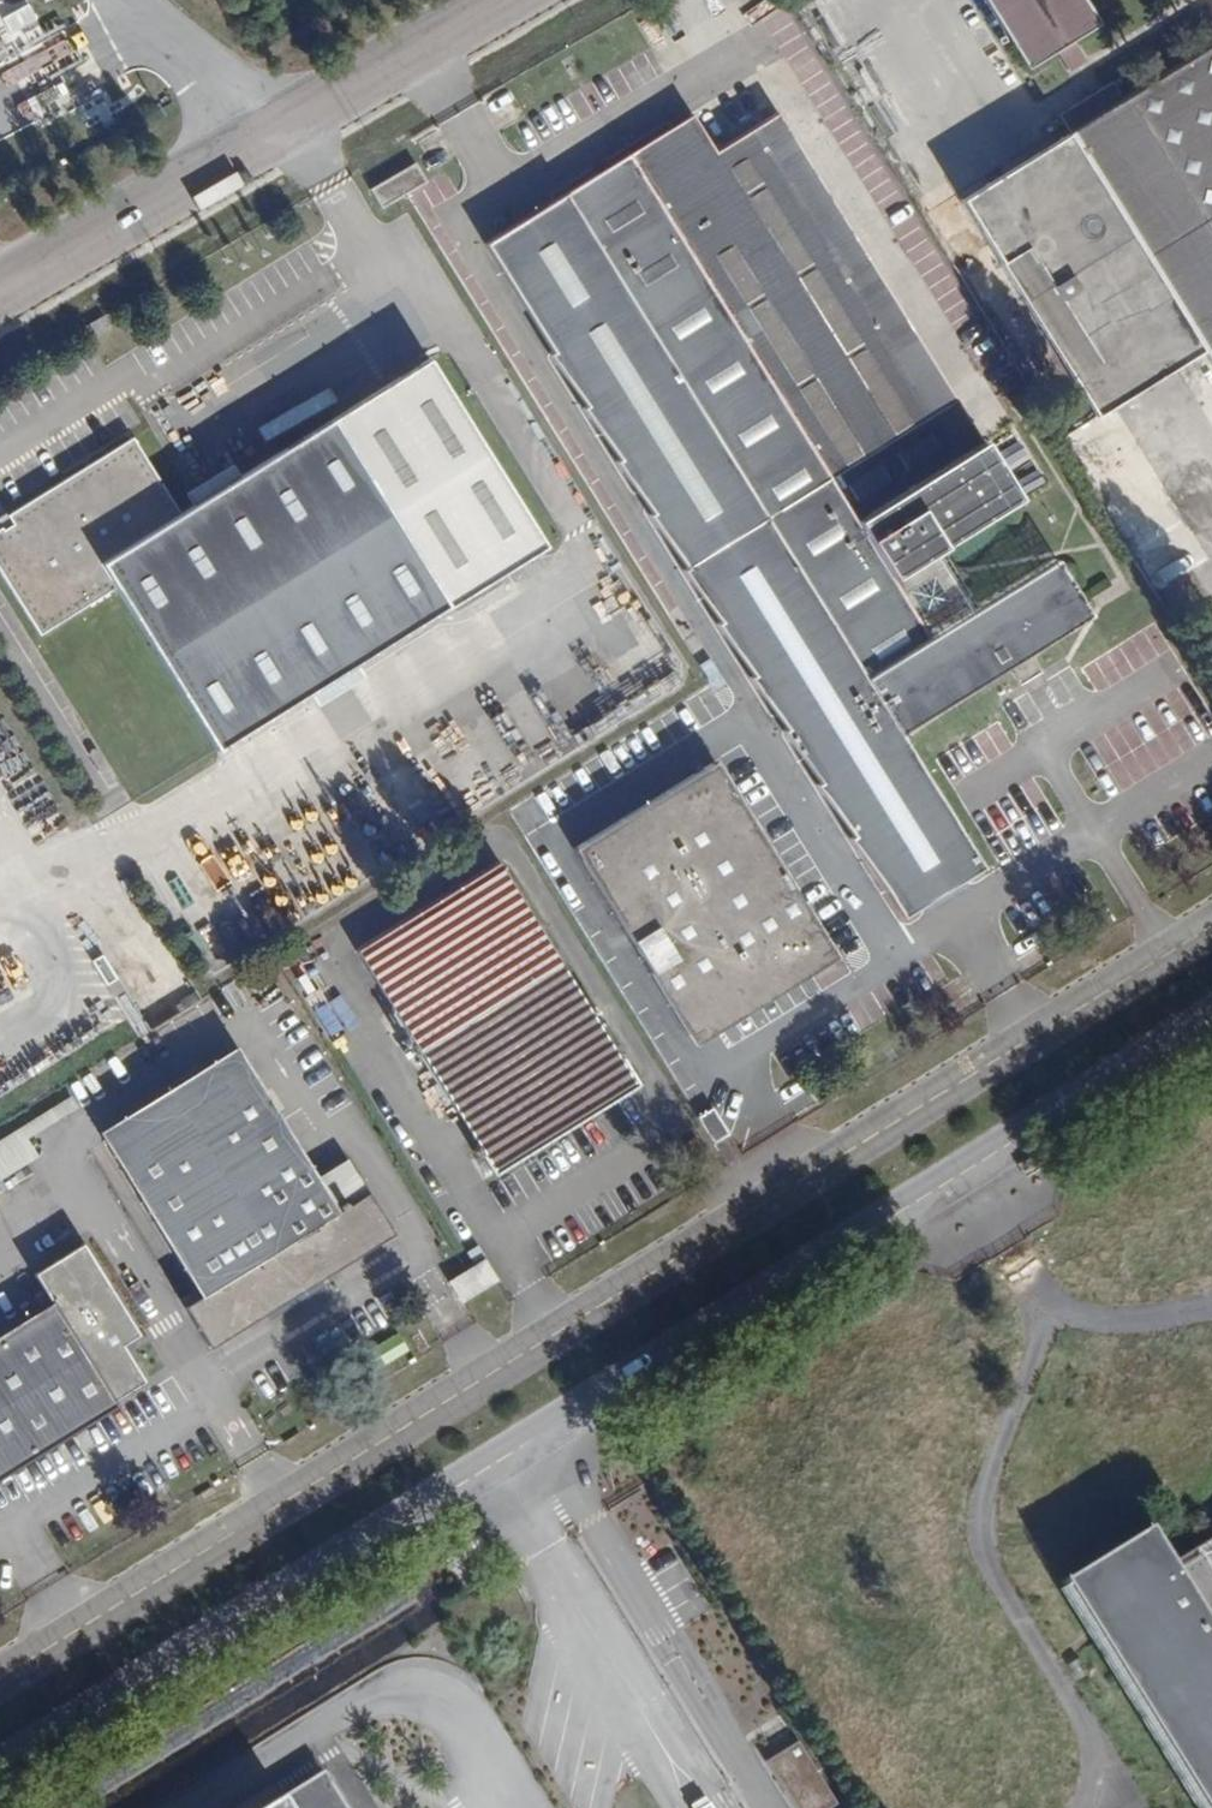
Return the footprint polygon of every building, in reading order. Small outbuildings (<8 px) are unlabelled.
[(1090,0),(991,0),(1029,63),(1054,48),(1074,34),(1101,18),(1090,0)] [(1059,113),(1105,85),(1093,66),(1198,0),(1176,0),(1086,55),(1074,34),(1054,48),(1075,81),(1049,97),(1059,113)] [(1120,93),(1113,81),(1105,85),(1059,113),(1207,346),(1211,354),(1211,36),(1120,93)] [(970,412),(777,102),(749,119),(942,430),(970,412)] [(713,141),(691,106),(484,234),(907,915),(986,866),(903,731),(1010,665),(1033,650),(1092,614),(1056,556),(977,605),(939,544),(1020,494),(970,412),(942,430),(749,119),(713,141)] [(1207,346),(1059,113),(952,179),(1096,414),(1207,346)] [(414,158),(394,170),(408,193),(427,181),(414,158)] [(383,208),(408,193),(394,170),(369,186),(383,208)] [(269,237),(261,224),(244,235),(251,247),(269,237)] [(136,442),(13,517),(17,525),(0,535),(0,567),(45,640),(123,592),(222,755),(502,581),(388,393),(182,518),(136,442)] [(1033,650),(1010,665),(1023,685),(1045,671),(1033,650)] [(830,950),(715,764),(577,850),(692,1036),(830,950)] [(619,1057),(500,864),(362,949),(482,1143),(471,1149),(477,1158),(483,1154),(495,1174),(643,1083),(625,1054),(619,1057)] [(317,1173),(243,1053),(106,1137),(202,1293),(186,1303),(210,1343),(394,1230),(368,1188),(339,1206),(317,1173)] [(73,1097),(0,1142),(0,1182),(39,1158),(28,1141),(80,1108),(73,1097)] [(732,1130),(714,1105),(696,1118),(712,1144),(732,1130)] [(368,1188),(348,1154),(317,1173),(339,1206),(368,1188)] [(86,1239),(36,1270),(55,1300),(0,1333),(0,1479),(120,1405),(116,1397),(147,1378),(125,1342),(142,1331),(86,1239)] [(485,1258),(468,1269),(480,1289),(496,1279),(485,1258)] [(464,1298),(480,1289),(468,1269),(452,1278),(464,1298)] [(1170,1807),(1211,1807),(1211,1526),(1165,1552),(1209,1633),(1188,1644),(1126,1532),(1043,1578),(1170,1807)] [(798,1740),(764,1763),(793,1807),(834,1807),(838,1806),(798,1740)] [(323,1771),(264,1807),(345,1807),(323,1771)] [(361,1787),(351,1794),(360,1807),(376,1807),(361,1787)]
